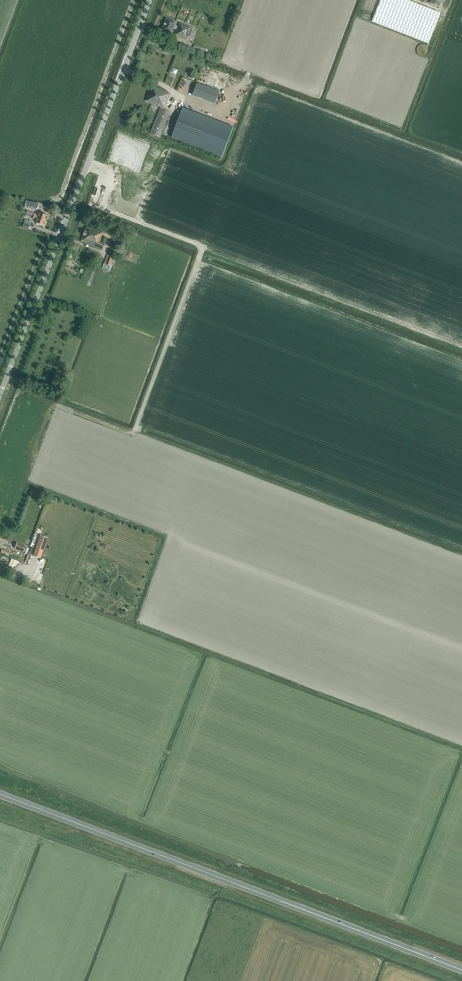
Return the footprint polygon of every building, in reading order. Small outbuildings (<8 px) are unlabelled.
[(407,0),(380,0),(372,22),(428,44),(440,13),(407,0)] [(190,36),(193,28),(180,22),(178,27),(175,26),(176,22),(167,18),(162,30),(172,34),(174,29),(177,30),(174,36),(187,41),(189,36),(190,36)] [(429,52),(429,51),(429,50),(428,49),(428,48),(427,47),(426,46),(425,46),(424,45),(423,45),(421,46),(420,46),(419,47),(418,49),(417,51),(417,53),(418,54),(418,55),(419,55),(420,56),(421,57),(422,57),(423,57),(424,57),(425,57),(427,56),(428,55),(428,54),(429,53),(429,52)] [(205,83),(214,86),(216,82),(212,81),(214,78),(210,77),(210,78),(208,77),(205,83)] [(198,82),(193,94),(216,103),(220,90),(198,82)] [(168,98),(170,93),(153,86),(146,101),(161,107),(150,134),(160,138),(171,112),(164,109),(169,98),(168,98)] [(183,111),(172,141),(223,159),(234,129),(183,111)] [(25,207),(38,210),(39,204),(27,201),(25,207)] [(28,211),(27,214),(33,217),(34,216),(46,221),(48,215),(40,212),(39,215),(33,213),(28,211)] [(46,221),(34,216),(33,217),(27,214),(25,219),(30,221),(31,218),(37,220),(36,223),(44,226),(46,221)] [(106,242),(102,240),(104,236),(103,235),(104,231),(88,225),(82,241),(103,250),(106,242)] [(114,265),(117,259),(107,255),(103,269),(109,271),(111,264),(114,265)] [(47,538),(41,535),(33,556),(40,558),(47,538)] [(26,546),(17,543),(14,548),(24,552),(26,546)] [(9,556),(10,552),(6,551),(7,548),(3,546),(0,554),(9,556)]
